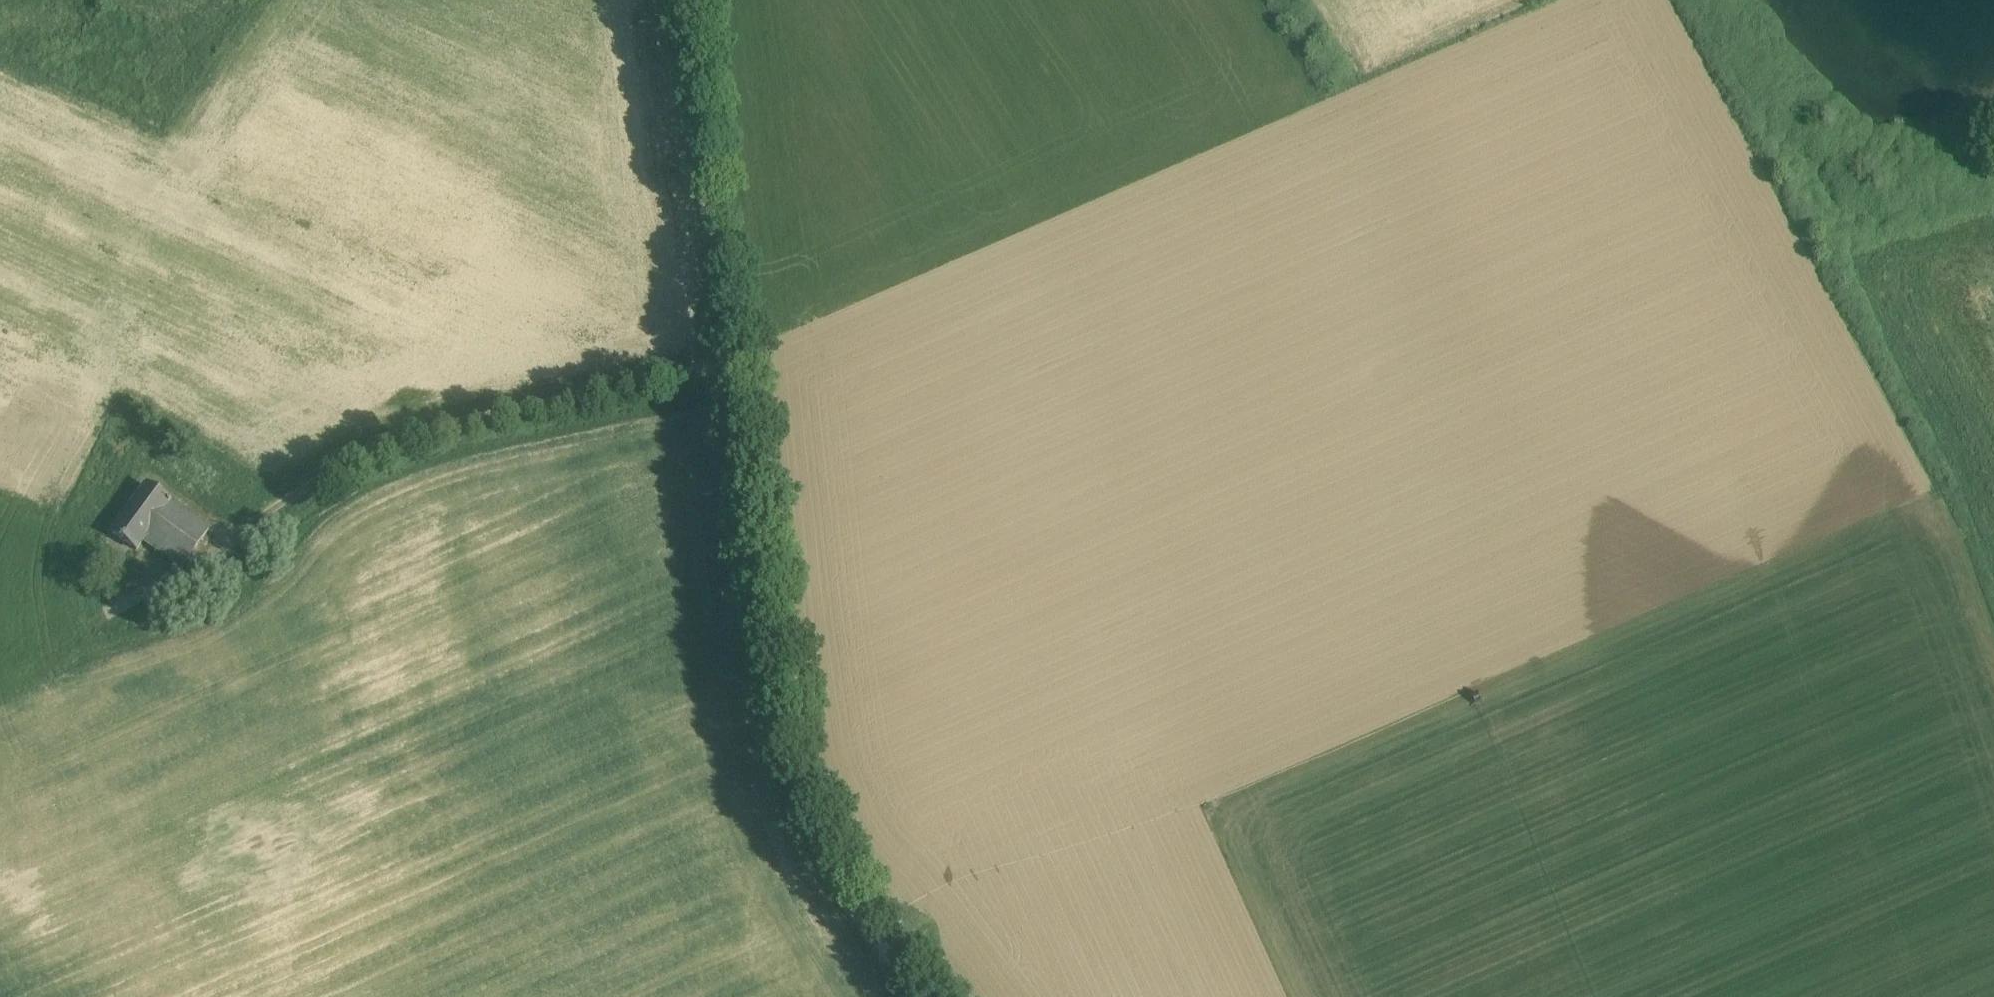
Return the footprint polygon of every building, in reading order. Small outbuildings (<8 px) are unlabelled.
[(181,567),(209,529),(145,484),(111,532),(136,550),(143,540),(181,567)]
